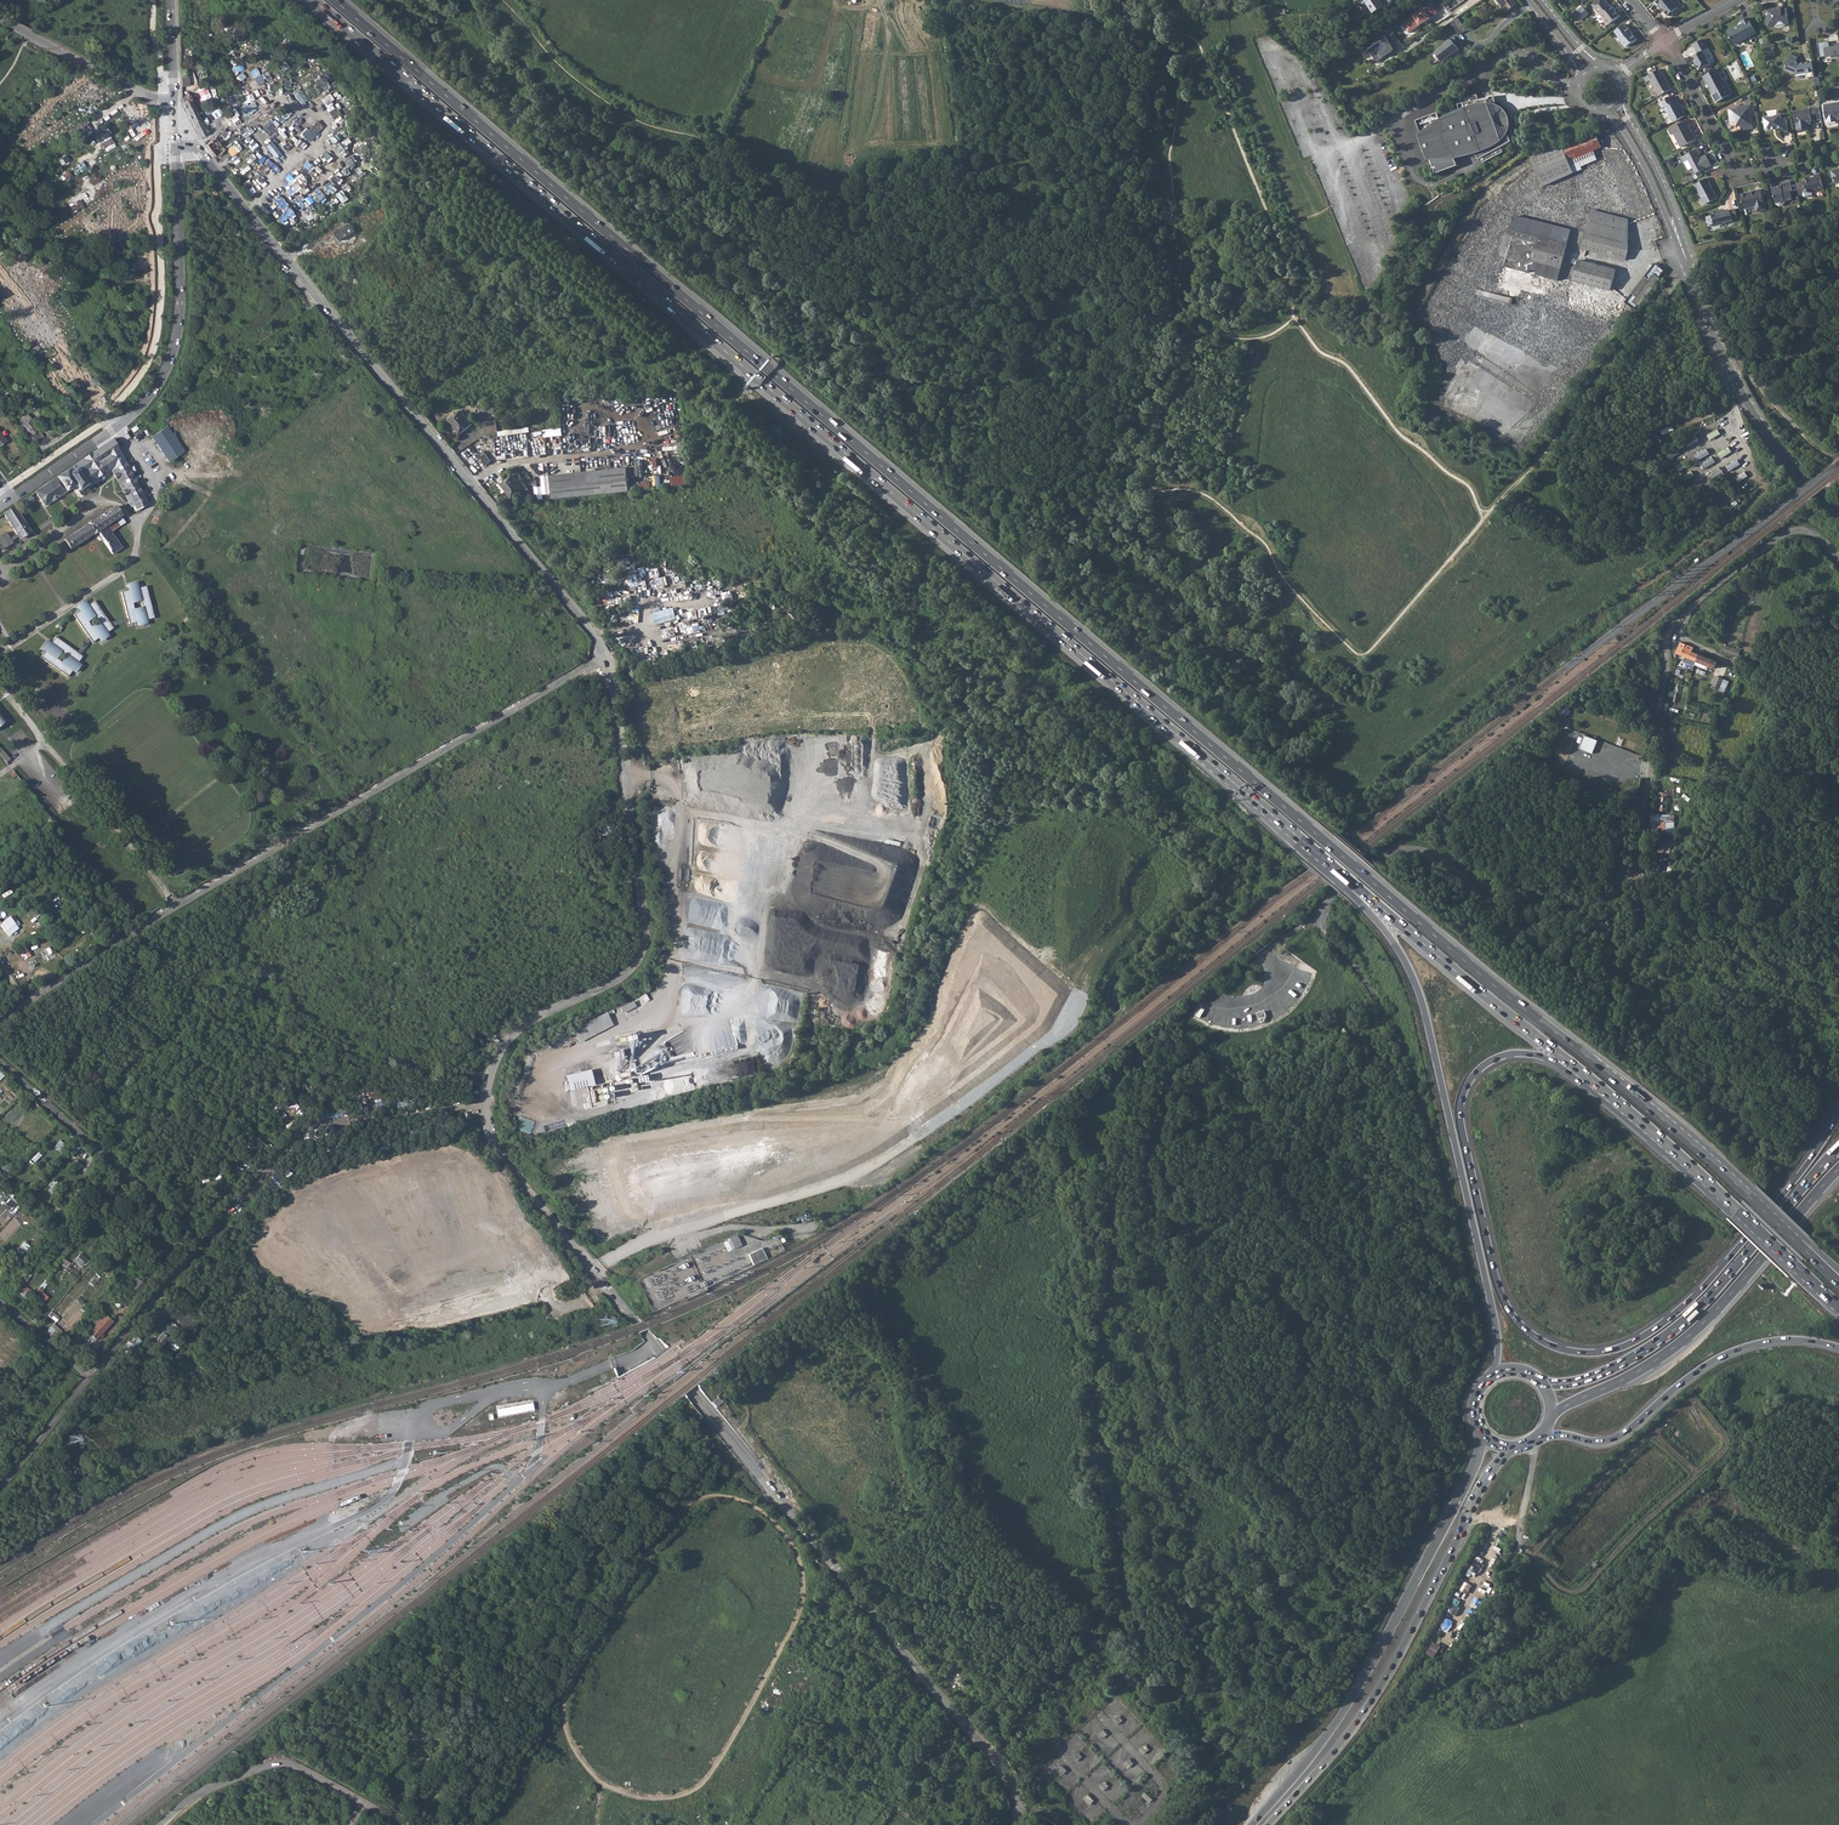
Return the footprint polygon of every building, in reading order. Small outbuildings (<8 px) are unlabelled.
[(1381,2),(1380,0),(1366,0),(1360,4),(1364,10),(1368,7),(1373,15),(1392,2),(1391,0),(1384,0),(1381,2)] [(1506,12),(1516,3),(1514,0),(1496,0),(1506,12)] [(1653,3),(1657,7),(1659,6),(1667,16),(1671,17),(1673,15),(1673,12),(1677,8),(1671,0),(1656,0),(1655,1),(1653,3)] [(1613,12),(1610,8),(1604,1),(1595,9),(1598,13),(1604,19),(1603,22),(1606,25),(1608,25),(1619,17),(1619,16),(1614,11),(1613,12)] [(1413,15),(1402,23),(1409,32),(1437,13),(1431,3),(1413,15)] [(1452,12),(1449,14),(1453,19),(1466,10),(1462,5),(1452,12)] [(1574,13),(1577,17),(1585,10),(1582,7),(1574,13)] [(1767,18),(1766,21),(1766,25),(1769,28),(1773,27),(1777,28),(1783,27),(1786,25),(1789,25),(1786,9),(1781,10),(1781,8),(1766,10),(1767,18)] [(179,14),(179,33),(191,32),(190,13),(179,14)] [(1459,33),(1466,29),(1458,16),(1454,19),(1457,23),(1454,25),(1459,33)] [(1730,31),(1727,33),(1734,46),(1756,34),(1748,19),(1742,22),(1744,26),(1735,30),(1734,29),(1730,31)] [(1632,35),(1630,33),(1631,31),(1628,27),(1627,28),(1624,24),(1615,32),(1621,40),(1621,42),(1624,46),(1627,46),(1631,42),(1633,43),(1636,40),(1632,35)] [(1396,37),(1385,44),(1390,52),(1401,45),(1396,37)] [(1451,40),(1435,53),(1442,62),(1459,50),(1451,40)] [(1697,55),(1692,58),(1699,71),(1709,65),(1702,52),(1708,49),(1703,40),(1692,46),(1697,55)] [(1817,43),(1819,57),(1830,55),(1830,58),(1838,56),(1838,43),(1833,44),(1834,47),(1829,47),(1828,41),(1825,42),(1817,43)] [(1814,77),(1811,62),(1800,64),(1795,62),(1797,57),(1790,54),(1784,71),(1795,75),(1806,73),(1807,78),(1814,77)] [(1650,80),(1659,95),(1671,89),(1662,73),(1661,74),(1659,69),(1648,75),(1644,77),(1647,81),(1650,80)] [(1716,69),(1701,77),(1705,83),(1706,82),(1708,86),(1709,85),(1711,88),(1710,89),(1708,90),(1716,103),(1723,99),(1731,94),(1724,81),(1723,82),(1716,69)] [(180,74),(181,86),(189,86),(189,74),(180,74)] [(106,86),(99,89),(96,81),(77,90),(83,101),(108,89),(106,86)] [(1442,124),(1438,113),(1416,121),(1422,135),(1420,136),(1429,160),(1431,160),(1436,174),(1457,166),(1454,155),(1472,148),(1478,159),(1481,158),(1483,162),(1503,152),(1501,148),(1511,142),(1504,127),(1508,116),(1498,112),(1494,97),(1478,100),(1477,95),(1457,100),(1461,117),(1442,124)] [(1672,120),(1672,122),(1684,116),(1680,108),(1681,108),(1677,100),(1674,101),(1671,96),(1659,103),(1661,108),(1664,107),(1672,120)] [(1834,119),(1837,119),(1838,119),(1838,102),(1823,105),(1826,123),(1835,122),(1834,119)] [(1756,116),(1754,105),(1738,107),(1738,111),(1736,111),(1735,110),(1728,111),(1730,123),(1734,122),(1735,124),(1738,127),(1740,126),(1741,131),(1753,129),(1751,117),(1756,116)] [(195,108),(200,117),(203,116),(199,106),(195,108)] [(1819,107),(1794,111),(1797,131),(1805,130),(1809,130),(1808,125),(1810,125),(1810,122),(1821,120),(1819,107)] [(1765,131),(1771,130),(1771,129),(1776,128),(1777,130),(1782,129),(1782,133),(1787,132),(1785,118),(1780,119),(1779,115),(1773,116),(1773,118),(1769,118),(1769,117),(1763,118),(1765,131)] [(38,116),(31,121),(36,128),(42,124),(38,116)] [(1689,132),(1691,131),(1688,125),(1690,124),(1687,119),(1668,129),(1671,134),(1673,133),(1681,147),(1696,139),(1693,133),(1692,133),(1691,134),(1689,132)] [(318,131),(323,126),(316,121),(312,126),(318,131)] [(70,133),(81,126),(80,124),(68,131),(70,133)] [(257,147),(266,138),(259,131),(250,141),(257,147)] [(1595,132),(1561,146),(1530,158),(1544,187),(1574,173),(1569,162),(1594,151),(1602,147),(1595,132)] [(205,144),(215,156),(224,149),(214,137),(205,144)] [(237,155),(245,148),(239,141),(231,148),(237,155)] [(275,157),(281,152),(272,141),(266,146),(275,157)] [(1696,174),(1698,177),(1702,175),(1700,171),(1711,165),(1705,155),(1699,158),(1697,155),(1701,153),(1698,148),(1681,157),(1684,162),(1688,160),(1695,174),(1696,174)] [(1594,151),(1569,162),(1574,173),(1598,163),(1594,151)] [(323,169),(333,158),(327,152),(323,156),(319,152),(305,165),(312,172),(319,165),(323,169)] [(1831,170),(1834,182),(1838,181),(1838,168),(1831,170)] [(302,172),(290,182),(299,193),(311,184),(302,172)] [(1810,179),(1803,181),(1803,182),(1795,184),(1798,194),(1802,193),(1803,196),(1806,198),(1811,196),(1813,194),(1812,191),(1817,190),(1817,191),(1823,189),(1819,173),(1813,175),(1814,179),(1810,180),(1810,179)] [(1707,178),(1694,184),(1702,199),(1705,204),(1714,199),(1717,198),(1713,191),(1712,191),(1710,187),(1711,186),(1709,182),(1707,178)] [(1777,187),(1772,188),(1776,205),(1779,207),(1783,206),(1785,203),(1785,201),(1792,199),(1790,192),(1792,191),(1790,181),(1780,184),(1781,186),(1777,188),(1777,187)] [(333,182),(325,188),(330,194),(337,188),(333,182)] [(1761,189),(1740,194),(1744,209),(1755,206),(1757,212),(1766,209),(1761,189)] [(316,206),(326,196),(321,191),(311,201),(316,206)] [(284,196),(278,200),(287,212),(278,218),(283,225),(297,214),(284,196)] [(1714,215),(1705,217),(1708,225),(1714,224),(1717,226),(1733,222),(1732,220),(1737,219),(1734,209),(1719,213),(1718,210),(1713,211),(1714,215)] [(306,223),(313,217),(308,210),(300,215),(306,223)] [(1591,211),(1582,249),(1626,260),(1628,252),(1628,221),(1591,211)] [(91,233),(103,223),(97,216),(85,226),(91,233)] [(1516,217),(1512,231),(1567,245),(1571,230),(1516,217)] [(121,239),(130,234),(122,219),(113,224),(121,239)] [(355,231),(350,224),(336,233),(340,241),(355,231)] [(1512,235),(1512,237),(1504,267),(1527,272),(1530,261),(1545,265),(1561,269),(1567,245),(1512,231),(1511,235),(1512,235)] [(1493,264),(1504,267),(1512,237),(1512,235),(1511,235),(1501,233),(1493,264)] [(1530,261),(1527,272),(1558,280),(1561,269),(1530,261)] [(1578,261),(1573,281),(1611,291),(1616,271),(1578,261)] [(1638,306),(1639,306),(1661,279),(1659,278),(1665,271),(1657,266),(1653,266),(1645,276),(1632,294),(1625,302),(1635,310),(1638,306)] [(1514,290),(1523,293),(1526,281),(1530,283),(1532,277),(1513,271),(1511,277),(1517,279),(1514,290)] [(36,282),(42,290),(49,285),(44,277),(36,282)] [(115,284),(117,287),(127,281),(125,278),(115,284)] [(131,287),(127,281),(117,287),(117,288),(115,289),(118,295),(131,287)] [(1460,328),(1528,333),(1530,305),(1512,304),(1513,299),(1517,299),(1517,297),(1500,296),(1499,306),(1467,304),(1467,309),(1474,309),(1474,314),(1461,313),(1460,328)] [(61,343),(67,350),(73,344),(67,337),(61,343)] [(43,345),(35,352),(42,360),(50,353),(43,345)] [(480,405),(483,419),(495,415),(494,405),(480,405)] [(460,434),(472,424),(461,411),(449,420),(460,434)] [(19,420),(30,435),(38,429),(31,420),(32,419),(28,414),(19,420)] [(169,462),(184,451),(167,426),(152,436),(169,462)] [(530,427),(499,431),(500,436),(531,432),(530,427)] [(563,427),(544,429),(545,437),(564,435),(563,427)] [(1663,429),(1664,438),(1676,435),(1674,427),(1663,429)] [(44,437),(38,429),(30,435),(36,442),(44,437)] [(1690,446),(1700,441),(1696,434),(1686,440),(1690,446)] [(134,506),(135,508),(140,506),(145,503),(143,499),(112,441),(112,440),(35,491),(44,505),(71,487),(75,485),(78,490),(110,469),(117,481),(120,480),(134,506)] [(1699,460),(1711,454),(1707,447),(1695,454),(1699,460)] [(1667,455),(1671,460),(1680,453),(1677,448),(1667,455)] [(483,451),(478,455),(486,465),(491,461),(483,451)] [(1701,463),(1704,469),(1716,462),(1713,456),(1701,463)] [(1680,472),(1687,466),(1683,461),(1676,468),(1680,472)] [(553,494),(553,498),(629,490),(629,483),(627,468),(551,476),(553,494)] [(1715,483),(1726,475),(1722,469),(1710,477),(1715,483)] [(1692,470),(1683,477),(1686,481),(1695,475),(1692,470)] [(513,475),(501,484),(512,498),(524,488),(513,475)] [(655,485),(666,485),(666,475),(655,475),(655,485)] [(671,477),(672,485),(688,484),(687,475),(671,477)] [(145,498),(143,499),(145,503),(140,506),(135,508),(134,506),(120,480),(117,481),(131,508),(132,507),(134,512),(148,504),(145,498)] [(629,483),(629,490),(641,489),(640,482),(629,483)] [(34,500),(31,494),(24,499),(28,504),(34,500)] [(17,533),(10,538),(5,532),(0,535),(0,548),(2,550),(13,543),(11,540),(19,535),(21,537),(31,530),(15,506),(4,513),(17,533)] [(114,507),(64,540),(70,549),(97,531),(102,539),(113,554),(122,548),(111,532),(125,523),(114,507)] [(137,622),(137,625),(146,622),(146,620),(154,618),(146,586),(142,587),(138,588),(137,585),(136,583),(127,585),(128,587),(129,590),(124,592),(121,592),(129,625),(137,622)] [(99,638),(100,640),(108,635),(106,633),(113,628),(94,601),(91,603),(88,606),(86,603),(85,601),(77,607),(78,609),(80,611),(76,614),(73,616),(92,643),(99,638)] [(654,611),(657,624),(673,620),(670,607),(654,611)] [(665,638),(677,635),(674,626),(663,630),(665,638)] [(43,655),(41,658),(68,677),(72,671),(74,672),(80,665),(78,663),(82,657),(55,637),(53,640),(51,644),(48,642),(43,650),(45,652),(43,655)] [(1680,642),(1676,654),(1683,656),(1696,662),(1699,654),(1692,651),(1693,648),(1680,642)] [(1722,649),(1721,653),(1733,656),(1733,659),(1737,662),(1738,658),(1739,658),(1740,654),(1739,653),(1740,650),(1732,648),(1731,651),(1722,649)] [(1696,662),(1695,665),(1704,668),(1708,658),(1699,654),(1696,662)] [(1683,656),(1682,660),(1695,665),(1696,662),(1683,656)] [(1708,658),(1704,668),(1705,669),(1706,666),(1714,669),(1717,662),(1708,658)] [(1717,676),(1712,688),(1719,691),(1723,679),(1717,676)] [(8,720),(0,710),(0,726),(8,720)] [(1593,754),(1599,740),(1586,735),(1580,748),(1593,754)] [(6,763),(10,759),(3,751),(0,753),(0,756),(6,763)] [(1659,792),(1658,810),(1670,811),(1671,793),(1659,792)] [(1675,834),(1676,814),(1652,813),(1651,833),(1675,834)] [(12,918),(1,926),(8,935),(19,927),(12,918)] [(634,1001),(619,1007),(622,1013),(636,1007),(634,1001)] [(1256,1010),(1257,1014),(1261,1015),(1263,1016),(1263,1015),(1265,1014),(1263,1007),(1256,1010)] [(573,1029),(580,1042),(613,1025),(607,1012),(573,1029)] [(617,1036),(620,1050),(631,1048),(627,1034),(617,1036)] [(919,1060),(935,1050),(927,1038),(911,1047),(919,1060)] [(1297,1043),(1287,1045),(1289,1055),(1299,1053),(1297,1043)] [(665,1062),(666,1068),(708,1058),(705,1044),(665,1053),(667,1061),(665,1062)] [(1287,1044),(1280,1046),(1283,1057),(1289,1055),(1287,1045),(1287,1044)] [(759,1058),(746,1059),(748,1074),(760,1073),(759,1058)] [(567,1074),(570,1090),(594,1085),(590,1069),(567,1074)] [(607,1073),(597,1075),(598,1083),(608,1081),(607,1073)] [(758,1116),(759,1125),(771,1123),(769,1114),(758,1116)] [(756,1115),(728,1120),(730,1132),(745,1130),(745,1128),(757,1126),(756,1115)] [(751,1146),(749,1131),(730,1133),(732,1152),(743,1151),(742,1147),(751,1146)] [(757,1142),(768,1139),(767,1131),(755,1133),(757,1142)] [(682,1137),(667,1140),(669,1149),(684,1146),(682,1137)] [(259,1141),(252,1151),(259,1157),(267,1147),(259,1141)] [(626,1143),(616,1144),(621,1171),(631,1169),(626,1143)] [(632,1147),(635,1165),(645,1164),(641,1145),(632,1147)] [(247,1152),(239,1146),(236,1150),(244,1156),(247,1152)] [(78,1160),(71,1164),(74,1171),(82,1168),(78,1160)] [(49,1191),(53,1193),(58,1183),(55,1181),(49,1191)] [(179,1199),(189,1205),(192,1200),(191,1199),(194,1194),(187,1190),(184,1195),(182,1194),(179,1199)] [(733,1250),(741,1246),(736,1235),(728,1239),(733,1250)] [(24,1241),(16,1251),(23,1256),(31,1246),(24,1241)] [(753,1265),(766,1259),(761,1248),(748,1254),(753,1265)] [(88,1262),(79,1254),(73,1261),(81,1268),(84,1265),(85,1266),(88,1262)] [(135,1296),(144,1285),(137,1279),(128,1290),(135,1296)] [(20,1293),(26,1298),(31,1291),(26,1287),(20,1293)] [(112,1322),(111,1321),(106,1317),(105,1316),(86,1336),(94,1343),(112,1322)] [(152,1343),(159,1349),(171,1334),(173,1335),(178,1328),(171,1322),(152,1343)] [(120,1352),(127,1358),(141,1341),(134,1335),(120,1352)] [(640,1398),(616,1415),(620,1420),(643,1402),(640,1398)] [(1509,1571),(1513,1563),(1507,1559),(1502,1568),(1509,1571)] [(1472,1605),(1478,1609),(1482,1603),(1476,1598),(1472,1605)] [(1443,1643),(1451,1648),(1453,1644),(1455,1645),(1460,1636),(1450,1631),(1443,1643)] [(394,1715),(403,1718),(406,1711),(396,1708),(394,1715)] [(1066,1771),(1060,1764),(1055,1769),(1061,1776),(1066,1771)] [(1153,1800),(1144,1792),(1141,1795),(1150,1803),(1153,1800)] [(1094,1801),(1087,1794),(1082,1799),(1089,1806),(1094,1801)]
